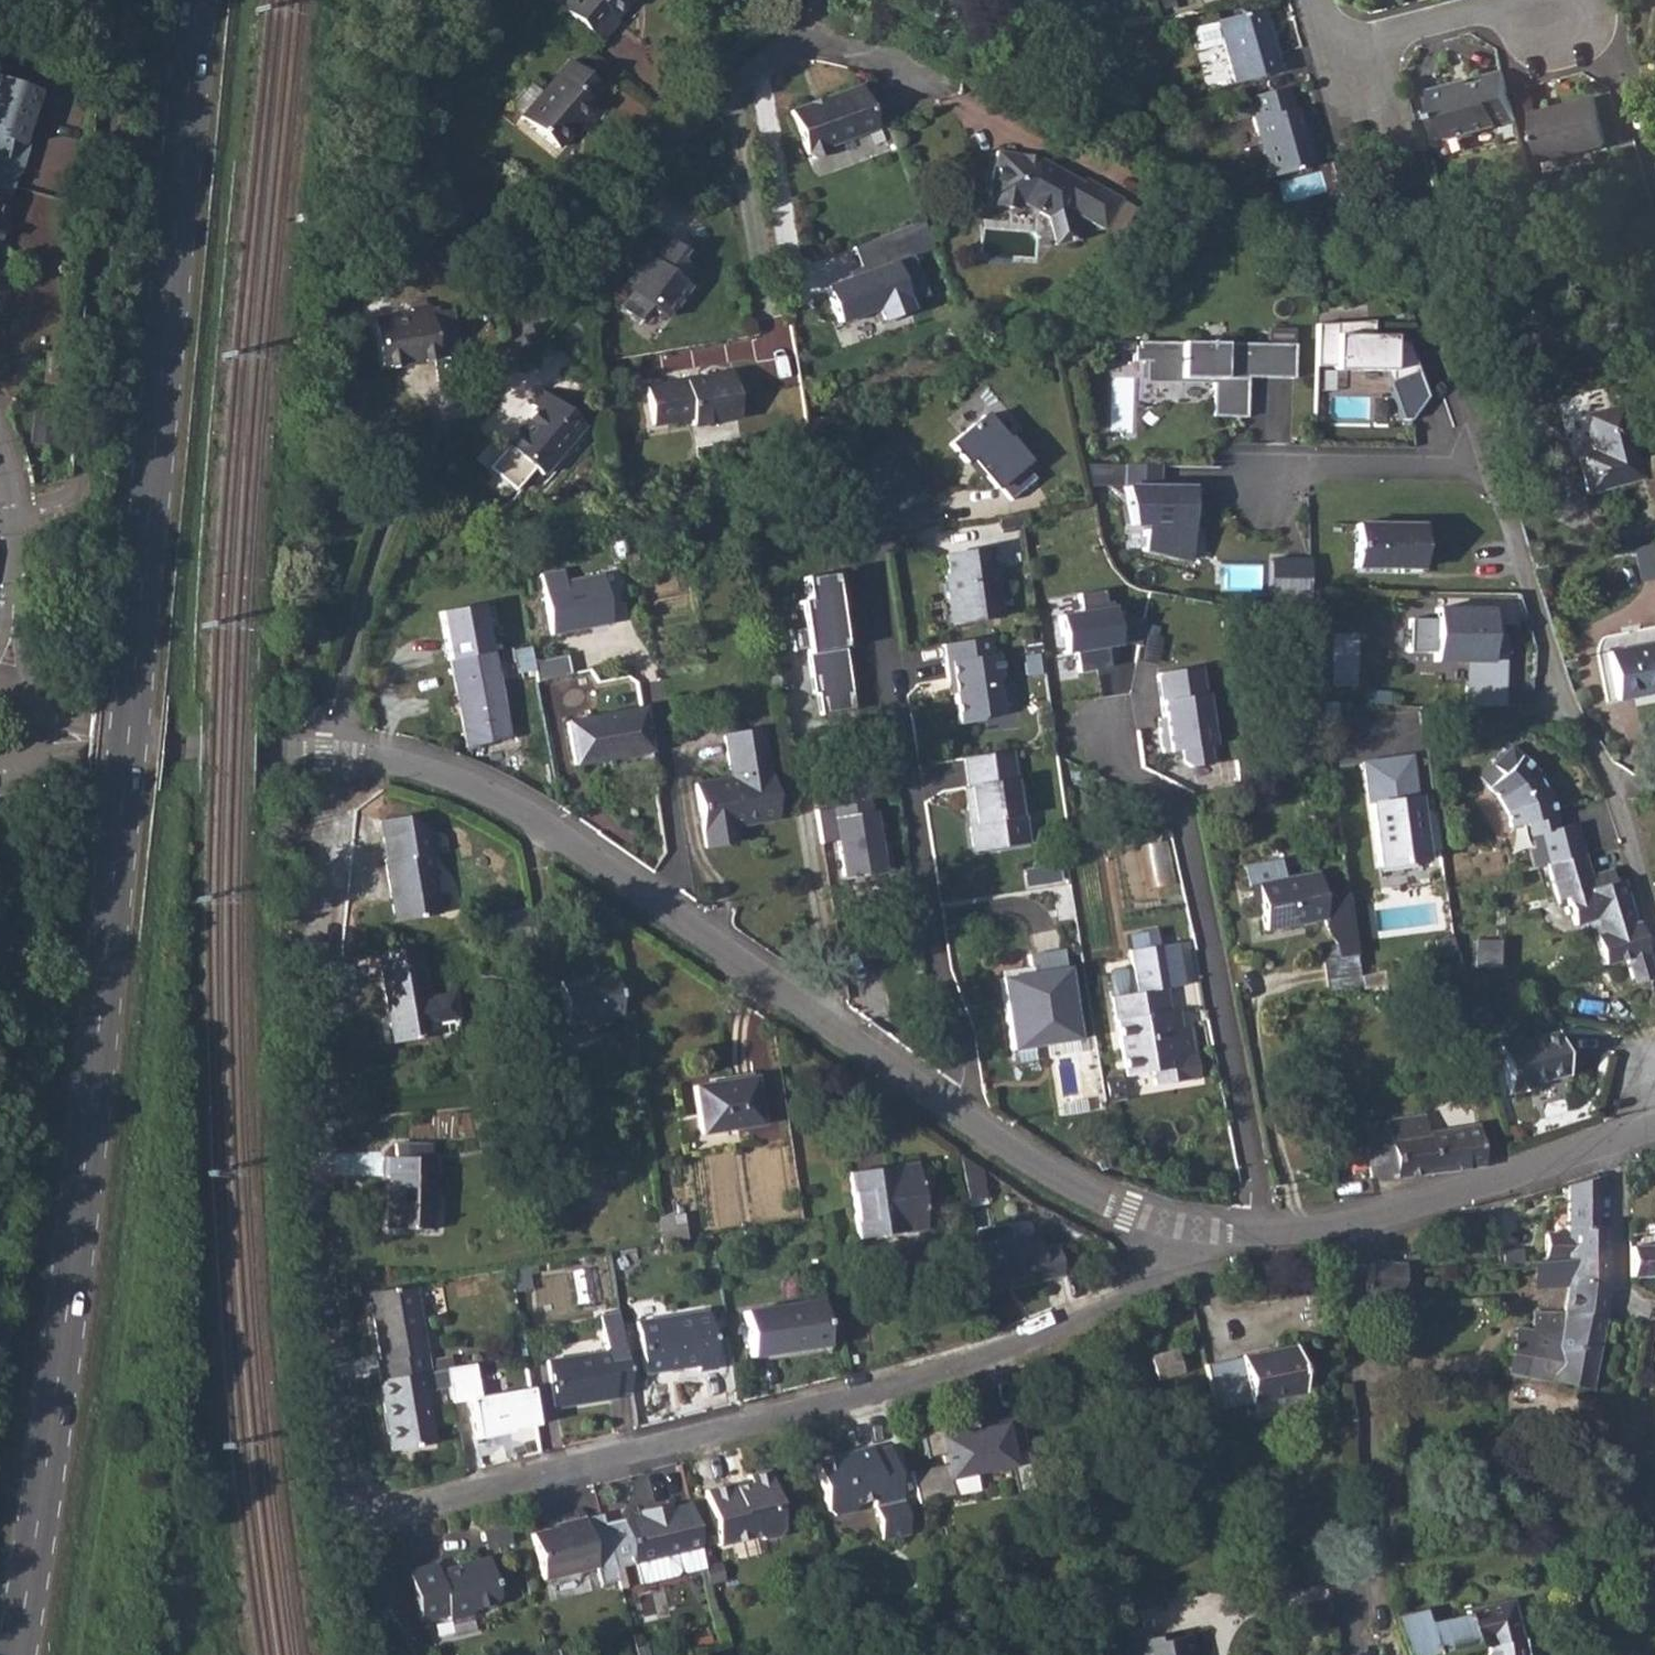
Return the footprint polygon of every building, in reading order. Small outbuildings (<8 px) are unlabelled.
[(591,34),(609,12),(614,16),(628,0),(565,0),(559,8),(591,34)] [(1265,13),(1219,25),(1235,88),(1281,76),(1265,13)] [(522,116),(521,118),(556,147),(593,103),(589,99),(599,86),(568,61),(541,92),(532,85),(513,107),(522,116)] [(0,63),(0,160),(14,160),(12,141),(28,148),(48,88),(2,76),(1,63),(0,63)] [(1512,91),(1506,71),(1489,77),(1490,82),(1457,91),(1455,85),(1432,91),(1439,117),(1446,116),(1452,140),(1519,123),(1512,91)] [(857,93),(789,116),(802,159),(810,166),(819,163),(821,153),(870,136),(857,93)] [(1290,93),(1249,103),(1270,180),(1316,168),(1308,138),(1305,138),(1298,112),(1295,112),(1290,93)] [(1532,112),(1543,158),(1576,150),(1580,165),(1596,160),(1593,146),(1608,142),(1596,97),(1562,105),(1563,109),(1555,111),(1554,107),(1532,112)] [(1015,162),(990,159),(984,206),(988,206),(994,213),(1007,215),(1014,209),(1017,209),(1042,222),(1056,229),(1060,221),(1064,213),(1099,231),(1115,200),(1079,182),(1076,186),(1029,163),(1028,168),(1015,167),(1015,162)] [(4,224),(9,226),(15,204),(0,200),(0,235),(4,224)] [(683,268),(675,263),(680,255),(658,241),(621,294),(626,298),(617,311),(637,325),(647,312),(662,322),(684,292),(679,287),(686,277),(683,268)] [(891,266),(825,291),(837,328),(876,314),(883,332),(911,322),(891,266)] [(409,314),(371,322),(379,370),(434,360),(426,306),(409,309),(409,314)] [(1411,423),(1426,399),(1407,340),(1395,341),(1394,335),(1339,334),(1338,322),(1319,325),(1320,366),(1335,365),(1335,370),(1386,372),(1404,422),(1411,423)] [(1266,327),(1266,341),(1295,342),(1296,327),(1266,327)] [(1249,383),(1291,383),(1291,349),(1135,347),(1135,363),(1145,364),(1147,381),(1212,382),(1210,418),(1246,420),(1249,383)] [(727,375),(712,378),(725,423),(736,421),(727,375)] [(725,423),(712,378),(646,391),(653,427),(690,420),(692,428),(725,423)] [(582,425),(542,391),(530,406),(534,410),(505,446),(506,447),(488,470),(513,491),(532,468),(540,475),(582,425)] [(970,413),(976,419),(986,410),(1010,437),(1022,426),(993,393),(970,413)] [(1592,450),(1575,455),(1586,494),(1639,479),(1618,405),(1583,415),(1592,450)] [(985,415),(952,443),(968,462),(973,458),(998,487),(1001,485),(1013,500),(1039,478),(1026,463),(1028,461),(1009,439),(1007,440),(985,415)] [(1193,490),(1125,489),(1135,534),(1147,533),(1144,555),(1193,566),(1193,490)] [(1355,524),(1354,568),(1378,569),(1417,569),(1417,525),(1355,524)] [(1006,572),(1001,545),(955,552),(957,572),(954,573),(958,595),(963,599),(965,615),(971,619),(985,617),(988,612),(1011,609),(1007,581),(1004,582),(1003,572),(1006,572)] [(562,572),(541,577),(551,635),(615,625),(605,573),(564,581),(562,572)] [(854,712),(833,580),(797,584),(822,719),(854,712)] [(1077,670),(1107,665),(1104,642),(1115,640),(1138,644),(1143,617),(1110,611),(1109,600),(1103,601),(1101,588),(1076,592),(1079,610),(1057,614),(1062,651),(1073,650),(1077,670)] [(1435,662),(1467,662),(1467,705),(1506,706),(1507,693),(1526,693),(1527,597),(1438,596),(1437,616),(1411,616),(1411,648),(1435,649),(1435,662)] [(441,614),(451,666),(490,659),(481,607),(441,614)] [(987,636),(941,643),(947,680),(951,679),(958,723),(975,721),(979,715),(1000,712),(995,681),(1000,675),(996,653),(990,653),(987,636)] [(1607,653),(1617,699),(1654,692),(1654,644),(1607,653)] [(540,681),(573,672),(568,653),(534,662),(540,681)] [(451,666),(458,702),(462,720),(468,750),(507,743),(490,659),(451,666)] [(1189,766),(1211,762),(1208,744),(1210,744),(1198,667),(1156,672),(1155,675),(1161,717),(1156,718),(1161,752),(1181,749),(1184,762),(1189,766)] [(641,709),(566,723),(574,765),(648,752),(641,709)] [(759,731),(724,737),(729,780),(695,786),(705,847),(732,843),(730,828),(772,820),(759,731)] [(1546,831),(1553,861),(1582,853),(1584,853),(1576,824),(1559,828),(1549,787),(1546,788),(1541,778),(1544,776),(1514,747),(1496,765),(1506,775),(1496,787),(1507,800),(1515,813),(1518,824),(1532,821),(1535,833),(1546,831)] [(1009,750),(963,757),(967,785),(963,786),(966,808),(972,811),(973,821),(969,826),(972,844),(978,849),(1026,841),(1021,813),(1016,814),(1011,780),(1013,779),(1009,750)] [(1364,761),(1379,866),(1426,862),(1414,754),(1364,761)] [(424,829),(382,837),(385,859),(383,860),(394,923),(440,915),(428,853),(443,851),(441,836),(424,829)] [(1599,934),(1595,935),(1602,965),(1624,959),(1632,983),(1653,977),(1636,923),(1632,925),(1619,881),(1613,882),(1609,871),(1587,876),(1582,853),(1553,861),(1551,861),(1560,898),(1569,896),(1575,924),(1595,919),(1599,934)] [(1244,869),(1248,885),(1255,884),(1259,905),(1264,929),(1324,917),(1316,873),(1282,879),(1279,863),(1244,869)] [(1500,940),(1477,938),(1476,966),(1498,967),(1500,940)] [(1333,958),(1321,960),(1326,991),(1360,986),(1353,942),(1332,947),(1333,958)] [(416,946),(376,953),(392,1043),(437,1035),(453,1032),(457,1026),(451,994),(426,999),(416,946)] [(1062,965),(1060,954),(1060,952),(1027,957),(1029,974),(998,980),(1010,1049),(1075,1038),(1064,969),(1062,968),(1062,965)] [(1167,1011),(1163,987),(1128,993),(1124,970),(1119,967),(1109,967),(1106,973),(1110,996),(1123,1075),(1151,1070),(1153,1083),(1196,1076),(1192,1053),(1191,1053),(1186,1025),(1179,1027),(1167,1028),(1164,1012),(1167,1011)] [(620,1016),(613,972),(559,981),(566,1026),(620,1016)] [(1554,1031),(1497,1046),(1509,1094),(1526,1090),(1526,1085),(1565,1073),(1554,1031)] [(752,1076),(726,1080),(734,1128),(759,1124),(752,1076)] [(726,1080),(692,1086),(700,1133),(734,1128),(726,1080)] [(1370,1131),(1372,1148),(1366,1150),(1372,1179),(1396,1175),(1396,1179),(1429,1173),(1422,1133),(1421,1116),(1386,1122),(1388,1128),(1370,1131)] [(1427,1132),(1422,1133),(1429,1173),(1433,1172),(1451,1169),(1481,1164),(1475,1125),(1427,1132)] [(383,1156),(382,1176),(388,1176),(385,1228),(431,1229),(434,1158),(429,1159),(429,1145),(394,1144),(394,1156),(383,1156)] [(913,1164),(849,1172),(857,1238),(923,1229),(913,1164)] [(1566,1254),(1568,1254),(1606,1260),(1604,1224),(1598,1224),(1595,1176),(1568,1185),(1568,1232),(1542,1231),(1542,1254),(1566,1254)] [(1007,1223),(972,1230),(973,1235),(984,1290),(1062,1275),(1056,1244),(1040,1247),(1037,1232),(1010,1237),(1007,1223)] [(1629,1246),(1630,1275),(1654,1275),(1654,1245),(1629,1246)] [(1401,1264),(1368,1261),(1365,1290),(1400,1293),(1400,1291),(1402,1268),(1417,1268),(1419,1253),(1402,1252),(1401,1264)] [(1567,1259),(1566,1279),(1567,1279),(1608,1284),(1606,1260),(1568,1254),(1567,1259)] [(1514,1325),(1504,1372),(1520,1372),(1587,1387),(1601,1320),(1602,1312),(1608,1284),(1567,1279),(1562,1312),(1537,1311),(1532,1311),(1531,1328),(1514,1325)] [(414,1283),(368,1291),(379,1357),(376,1359),(380,1380),(423,1372),(429,1371),(414,1283)] [(818,1299),(742,1312),(750,1356),(787,1351),(787,1344),(825,1338),(818,1299)] [(706,1310),(635,1321),(643,1373),(696,1364),(697,1369),(715,1366),(706,1310)] [(630,1392),(621,1344),(606,1346),(605,1350),(546,1360),(554,1408),(615,1397),(615,1394),(630,1392)] [(1293,1345),(1239,1356),(1203,1363),(1215,1409),(1248,1402),(1251,1402),(1254,1417),(1304,1407),(1300,1391),(1302,1390),(1293,1345)] [(1175,1348),(1148,1356),(1155,1379),(1182,1371),(1175,1348)] [(445,1369),(451,1403),(472,1399),(479,1398),(473,1364),(466,1365),(445,1369)] [(380,1380),(376,1381),(389,1451),(432,1443),(424,1391),(427,1390),(423,1372),(380,1380)] [(479,1398),(472,1399),(479,1439),(511,1431),(511,1428),(535,1423),(530,1387),(479,1398)] [(979,1425),(968,1426),(977,1467),(1011,1460),(1010,1450),(1023,1447),(1015,1406),(977,1415),(979,1425)] [(952,1419),(922,1425),(927,1452),(946,1448),(948,1457),(949,1461),(932,1465),(931,1460),(911,1465),(919,1500),(939,1496),(938,1491),(948,1489),(951,1482),(953,1482),(951,1472),(977,1467),(968,1426),(955,1429),(952,1419)] [(869,1442),(864,1443),(877,1504),(898,1500),(887,1442),(870,1445),(869,1442)] [(864,1443),(845,1447),(846,1450),(856,1496),(869,1492),(878,1538),(905,1533),(898,1500),(877,1504),(864,1443)] [(856,1496),(846,1450),(814,1456),(822,1503),(829,1507),(852,1502),(856,1496)] [(735,1483),(706,1489),(719,1546),(758,1538),(764,1540),(778,1537),(780,1535),(766,1472),(749,1476),(750,1479),(751,1484),(737,1487),(735,1483)] [(769,1472),(766,1472),(780,1535),(783,1531),(769,1472)] [(702,1553),(692,1507),(672,1510),(671,1505),(648,1510),(649,1515),(623,1520),(634,1568),(638,1588),(677,1579),(680,1574),(686,1578),(707,1574),(702,1553)] [(587,1517),(577,1519),(589,1569),(598,1567),(587,1517)] [(589,1569),(577,1519),(565,1522),(565,1526),(535,1533),(545,1579),(589,1569)] [(459,1564),(452,1566),(465,1616),(475,1613),(474,1608),(500,1602),(488,1554),(457,1561),(459,1564)] [(438,1559),(409,1565),(422,1620),(449,1614),(450,1618),(465,1616),(452,1566),(441,1569),(440,1565),(438,1559)] [(1394,1620),(1397,1630),(1405,1654),(1441,1654),(1475,1646),(1473,1640),(1483,1637),(1486,1654),(1525,1654),(1522,1638),(1516,1639),(1506,1598),(1465,1608),(1466,1615),(1427,1624),(1423,1611),(1394,1620)] [(1273,1628),(1273,1631),(1279,1630),(1325,1623),(1324,1617),(1273,1628)] [(1189,1635),(1156,1642),(1155,1638),(1118,1645),(1120,1654),(1193,1654),(1189,1635)]
